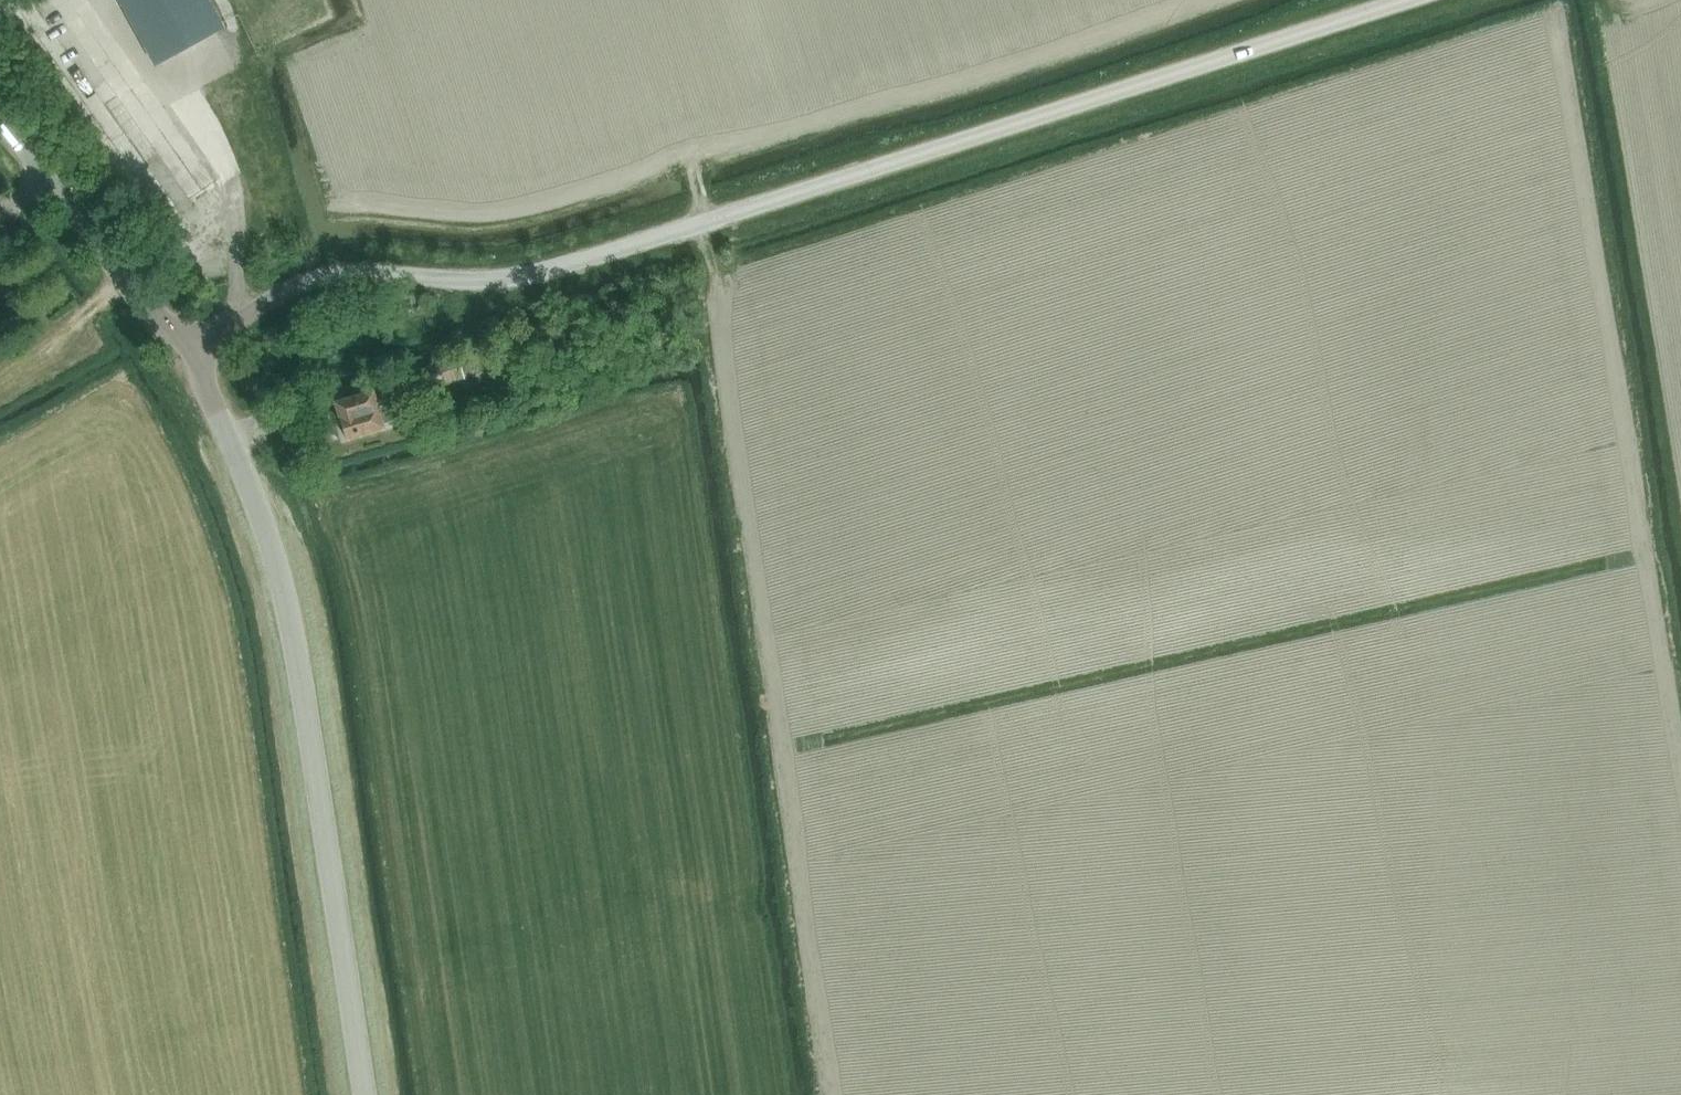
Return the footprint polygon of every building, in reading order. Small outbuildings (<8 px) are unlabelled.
[(159,61),(218,29),(203,0),(125,0),(159,61)] [(476,364),(472,348),(460,352),(465,368),(476,364)] [(457,354),(396,373),(403,397),(464,378),(457,354)] [(339,417),(345,437),(382,425),(381,424),(394,420),(389,403),(391,402),(386,387),(336,402),(340,417),(339,417)]
